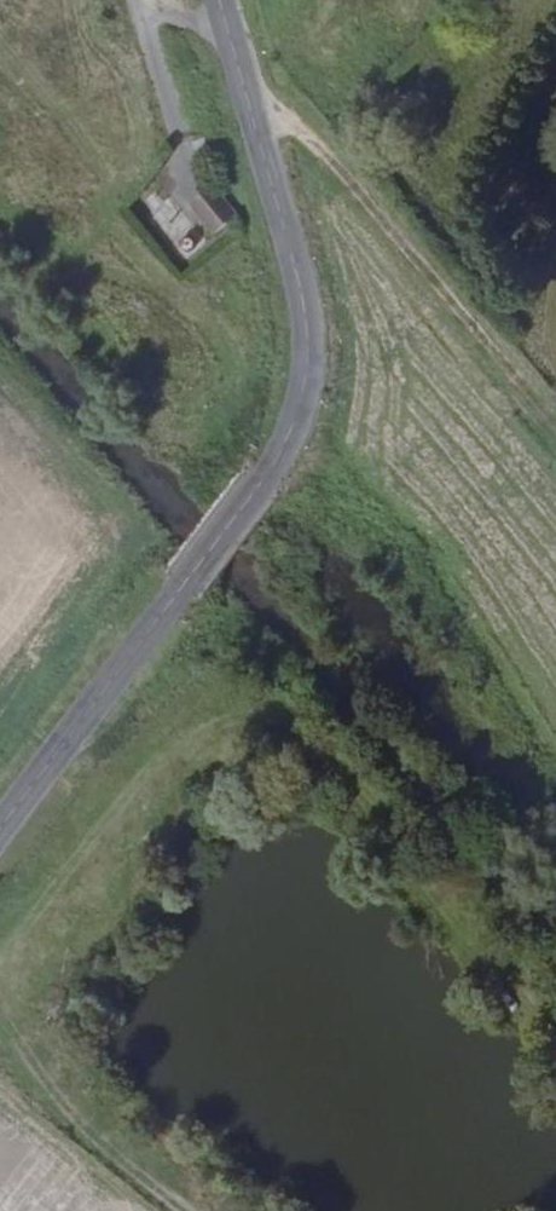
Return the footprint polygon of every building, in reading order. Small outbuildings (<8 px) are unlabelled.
[(200,146),(204,163),(215,158),(211,142),(200,146)] [(244,219),(218,187),(196,201),(222,235),(244,219)]
